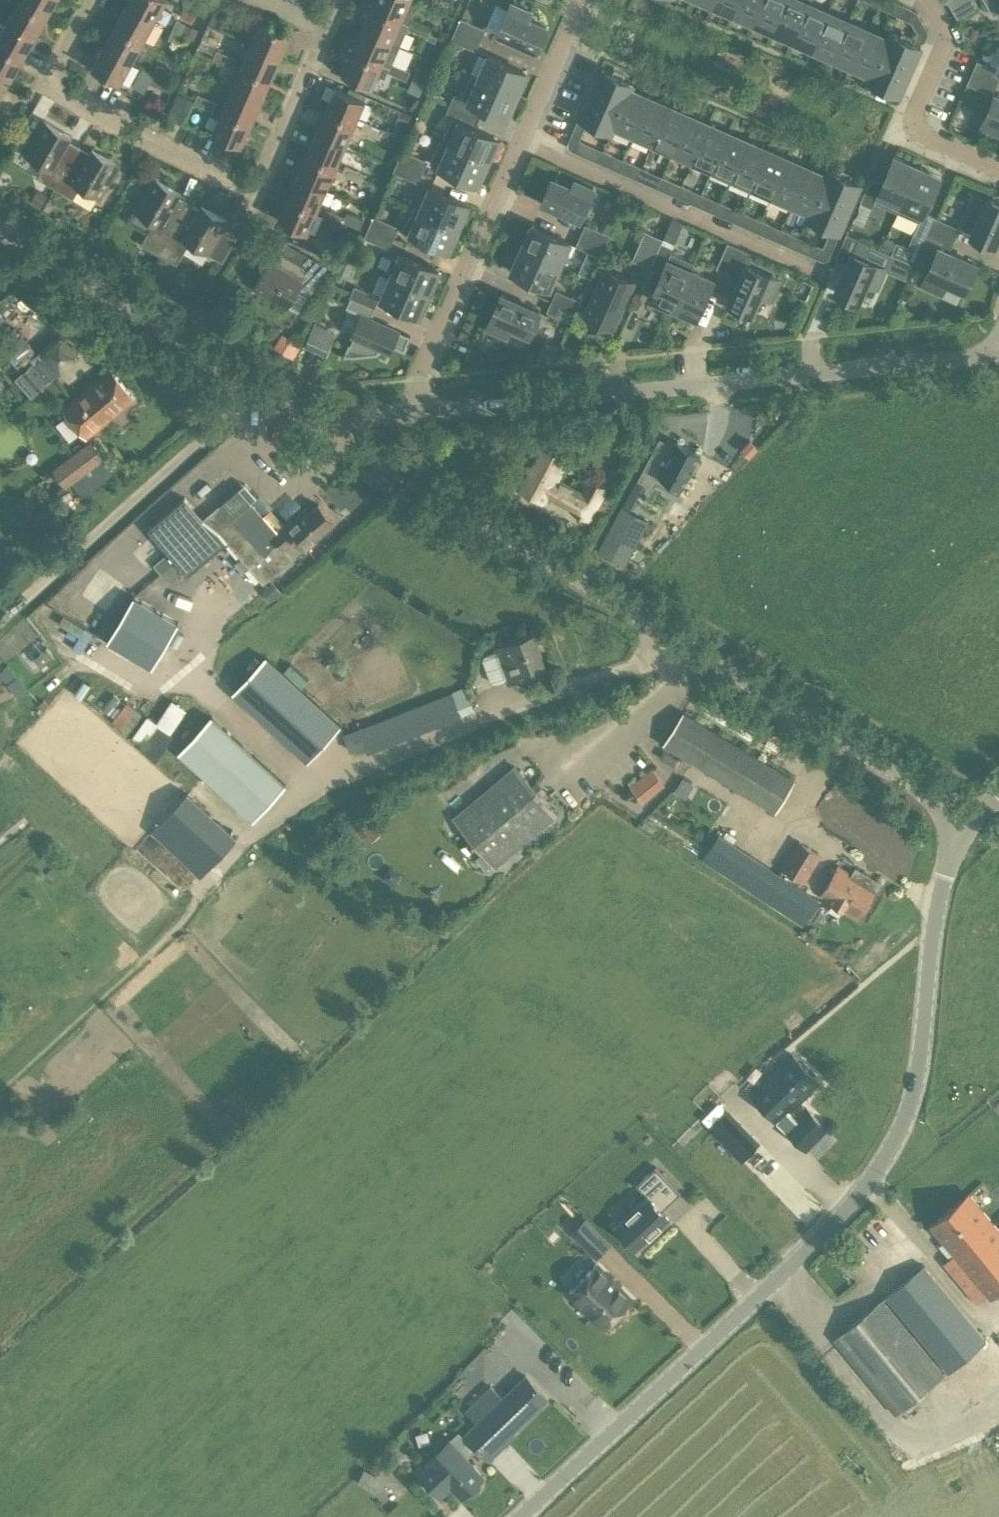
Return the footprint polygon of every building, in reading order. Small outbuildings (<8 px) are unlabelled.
[(55,0),(18,0),(17,1),(45,17),(55,0)] [(126,5),(154,20),(165,0),(129,0),(126,5)] [(195,0),(185,0),(182,6),(191,10),(195,0)] [(207,3),(199,0),(197,0),(192,10),(203,14),(207,3)] [(225,9),(228,2),(224,0),(218,0),(207,24),(217,29),(225,9)] [(409,0),(362,0),(361,2),(409,24),(412,19),(411,18),(414,11),(406,8),(409,0)] [(716,5),(735,13),(741,0),(718,0),(716,5)] [(735,13),(754,22),(764,0),(741,0),(735,13)] [(754,22),(773,30),(787,0),(764,0),(754,22)] [(803,0),(787,0),(773,30),(793,39),(809,2),(803,0)] [(893,0),(881,0),(878,6),(888,11),(893,0)] [(993,16),(998,12),(998,0),(984,0),(993,16)] [(33,37),(45,17),(17,1),(5,21),(33,37)] [(365,17),(360,28),(400,46),(408,27),(426,35),(430,27),(412,19),(409,24),(361,2),(356,13),(365,17)] [(530,11),(531,10),(512,2),(499,33),(536,50),(547,26),(527,17),(530,11)] [(828,11),(809,2),(793,39),(812,47),(828,11)] [(142,41),(154,20),(126,5),(114,26),(142,41)] [(911,21),(914,27),(923,22),(918,12),(917,11),(916,10),(912,8),(907,19),(911,21)] [(847,19),(828,11),(812,47),(831,56),(847,19)] [(479,39),(483,28),(461,18),(457,29),(479,39)] [(180,35),(186,23),(177,19),(172,30),(180,35)] [(867,28),(847,19),(831,56),(851,64),(867,28)] [(33,37),(5,21),(0,31),(0,45),(21,58),(33,37)] [(923,22),(914,27),(918,33),(926,36),(928,34),(928,33),(928,32),(928,31),(927,29),(923,22)] [(193,39),(198,28),(187,23),(182,34),(193,39)] [(279,58),(289,36),(259,23),(250,45),(279,58)] [(131,62),(142,41),(114,26),(103,47),(131,62)] [(964,43),(975,40),(971,26),(961,28),(964,43)] [(400,46),(360,28),(355,41),(346,37),(342,46),(390,67),(392,62),(400,46)] [(851,64),(870,73),(886,37),(867,28),(851,64)] [(474,49),(479,39),(457,29),(452,39),(474,49)] [(177,43),(180,35),(172,30),(168,39),(177,43)] [(921,45),(913,42),(890,32),(887,37),(886,37),(870,73),(871,73),(869,79),(900,93),(921,45)] [(428,38),(435,41),(438,36),(430,33),(428,38)] [(913,42),(921,45),(922,41),(924,42),(926,36),(918,33),(913,42)] [(21,58),(0,45),(0,74),(9,79),(21,58)] [(270,80),(279,58),(250,45),(240,67),(270,80)] [(390,67),(342,46),(337,58),(346,62),(341,74),(371,87),(376,75),(384,78),(387,71),(397,75),(401,66),(392,62),(390,67)] [(119,84),(131,62),(103,47),(91,68),(119,84)] [(227,54),(217,50),(213,58),(223,63),(227,54)] [(227,54),(223,63),(233,67),(237,58),(227,54)] [(518,91),(527,71),(489,56),(479,77),(472,74),(472,75),(517,95),(518,91)] [(987,64),(997,68),(998,63),(998,62),(990,58),(987,64)] [(979,60),(969,83),(991,93),(998,74),(998,63),(997,68),(987,64),(979,60)] [(425,83),(432,67),(419,62),(413,77),(425,83)] [(153,73),(162,78),(166,69),(157,65),(153,73)] [(406,79),(410,70),(401,66),(397,75),(406,79)] [(260,102),(270,80),(240,67),(231,89),(260,102)] [(569,141),(568,143),(568,145),(569,146),(569,147),(570,148),(572,149),(581,153),(586,142),(580,140),(589,119),(600,125),(621,77),(602,69),(579,120),(578,119),(569,141)] [(175,83),(162,78),(153,73),(151,73),(147,83),(170,93),(175,83)] [(515,98),(517,95),(472,75),(462,97),(507,117),(515,98)] [(621,127),(637,91),(631,88),(633,82),(621,77),(600,125),(618,133),(621,127)] [(354,123),(364,100),(348,93),(335,88),(325,110),(354,123)] [(251,124),(260,102),(231,89),(221,111),(251,124)] [(349,90),(348,93),(364,100),(365,97),(349,90)] [(639,135),(655,99),(637,91),(621,127),(639,135)] [(207,98),(198,94),(194,103),(204,107),(207,98)] [(996,94),(981,128),(998,136),(998,96),(996,94)] [(207,98),(204,107),(213,111),(217,102),(207,98)] [(655,99),(639,135),(658,143),(674,107),(655,99)] [(676,151),(692,115),(674,107),(658,143),(676,151)] [(344,145),(354,123),(325,110),(315,132),(344,145)] [(241,146),(251,124),(221,111),(212,133),(241,146)] [(410,116),(399,111),(390,129),(402,134),(410,116)] [(694,159),(711,123),(692,115),(676,151),(694,159)] [(488,160),(489,157),(498,137),(453,118),(443,140),(488,160)] [(56,189),(79,148),(68,141),(71,137),(43,121),(22,155),(43,168),(36,178),(56,189)] [(375,125),(365,121),(361,130),(371,134),(375,125)] [(713,168),(729,131),(711,123),(694,159),(713,168)] [(375,125),(371,134),(380,138),(384,129),(375,125)] [(731,176),(747,139),(729,131),(713,168),(731,176)] [(306,154),(335,167),(341,154),(344,145),(315,132),(306,154)] [(750,184),(766,147),(747,139),(731,176),(750,184)] [(442,141),(440,140),(430,162),(477,183),(486,164),(488,160),(443,140),(442,141)] [(768,192),(784,155),(766,147),(750,184),(768,192)] [(89,154),(79,148),(56,189),(72,199),(79,188),(99,200),(120,165),(92,148),(89,154)] [(608,165),(613,154),(603,149),(598,161),(608,165)] [(421,170),(426,160),(404,150),(399,161),(421,170)] [(325,188),(335,167),(306,154),(296,176),(325,188)] [(786,200),(802,163),(784,155),(768,192),(786,200)] [(914,165),(894,156),(883,183),(871,177),(861,201),(873,206),(875,201),(897,211),(917,166),(914,164),(914,165)] [(628,174),(632,162),(623,158),(618,169),(628,174)] [(416,181),(421,170),(399,161),(394,171),(416,181)] [(805,208),(821,172),(802,163),(786,200),(805,208)] [(342,173),(352,178),(356,169),(346,164),(342,173)] [(917,166),(897,211),(920,221),(940,176),(921,168),(921,167),(917,166)] [(648,182),(652,171),(642,167),(637,178),(648,182)] [(356,169),(352,178),(361,182),(365,173),(356,169)] [(821,222),(842,174),(829,169),(827,174),(821,172),(805,208),(811,211),(808,216),(821,222)] [(840,230),(861,183),(842,174),(821,222),(832,227),(818,258),(822,259),(823,260),(824,260),(826,260),(827,259),(829,258),(829,257),(830,256),(839,235),(837,234),(839,230),(840,230)] [(664,190),(669,178),(662,175),(657,187),(664,190)] [(316,210),(325,188),(296,176),(287,197),(316,210)] [(152,223),(141,243),(159,254),(172,232),(189,203),(178,197),(180,193),(153,177),(132,211),(152,223)] [(580,218),(590,195),(553,178),(542,202),(580,218)] [(687,200),(691,188),(682,184),(677,195),(687,200)] [(460,222),(469,203),(431,187),(421,209),(414,206),(459,226),(461,223),(460,222)] [(48,195),(38,189),(31,201),(42,207),(48,195)] [(706,208),(711,197),(702,193),(697,204),(706,208)] [(306,233),(316,210),(287,197),(277,220),(306,233)] [(970,204),(962,223),(974,229),(971,235),(995,245),(998,235),(998,202),(988,197),(982,210),(970,204)] [(726,217),(731,206),(722,201),(717,213),(726,217)] [(172,232),(159,254),(176,264),(189,241),(222,261),(237,235),(225,228),(229,220),(202,204),(199,209),(189,203),(172,232)] [(458,229),(459,226),(414,206),(404,229),(449,249),(457,229),(458,229)] [(322,218),(331,222),(335,212),(326,208),(322,218)] [(746,226),(751,214),(741,210),(736,222),(746,226)] [(335,212),(331,222),(342,226),(343,222),(344,221),(346,217),(345,216),(335,212)] [(346,212),(345,216),(346,217),(344,221),(360,228),(364,219),(346,212)] [(936,215),(931,228),(953,237),(959,225),(936,215)] [(392,236),(397,225),(375,216),(370,226),(392,236)] [(766,234),(771,223),(761,219),(756,230),(766,234)] [(560,264),(570,241),(532,225),(524,244),(523,244),(522,247),(560,264)] [(583,235),(605,245),(609,234),(588,225),(583,235)] [(388,247),(392,236),(370,226),(366,237),(388,247)] [(786,243),(791,232),(781,228),(776,239),(786,243)] [(941,292),(946,282),(965,290),(977,263),(948,250),(953,237),(931,228),(925,240),(939,246),(923,284),(941,292)] [(645,230),(632,259),(651,267),(652,265),(661,243),(663,238),(645,230)] [(892,253),(914,263),(925,238),(914,233),(908,247),(897,242),(892,253)] [(878,286),(886,268),(892,253),(859,239),(847,234),(837,256),(849,261),(836,290),(859,301),(868,282),(878,286)] [(600,255),(605,245),(583,235),(578,246),(600,255)] [(661,243),(652,265),(663,270),(651,297),(671,305),(670,306),(674,307),(694,262),(671,252),(673,248),(661,243)] [(730,270),(739,248),(728,243),(718,265),(730,270)] [(550,287),(560,264),(522,247),(520,251),(521,251),(512,270),(550,287)] [(751,253),(739,248),(730,270),(741,275),(729,302),(753,312),(761,294),(772,298),(780,280),(746,265),(751,253)] [(322,277),(281,252),(274,263),(270,260),(254,288),(288,308),(300,288),(311,294),(322,277)] [(430,292),(431,289),(431,288),(440,269),(402,252),(392,275),(430,292)] [(343,257),(337,270),(348,274),(354,262),(343,257)] [(697,317),(713,280),(691,270),(695,263),(694,262),(674,307),(677,309),(697,317)] [(614,328),(634,282),(605,269),(585,315),(592,318),(591,321),(605,328),(607,324),(614,328)] [(428,295),(430,292),(392,275),(382,298),(419,315),(428,295)] [(373,306),(378,295),(356,286),(351,297),(373,306)] [(559,290),(554,301),(576,311),(581,300),(559,290)] [(534,333),(539,321),(535,320),(539,310),(502,294),(488,325),(506,334),(510,326),(529,334),(530,331),(534,333)] [(373,306),(351,297),(346,307),(362,314),(352,336),(354,336),(351,344),(349,343),(343,356),(377,352),(379,347),(388,351),(392,344),(404,349),(410,335),(368,316),(373,306)] [(576,311),(554,301),(549,311),(571,321),(576,311)] [(318,321),(308,345),(330,354),(340,330),(318,321)] [(292,359),(301,345),(281,333),(272,348),(292,359)] [(31,396),(79,353),(64,335),(15,378),(31,396)] [(111,367),(62,408),(87,439),(136,398),(111,367)] [(660,437),(638,479),(654,488),(657,483),(679,495),(701,453),(677,440),(675,444),(666,440),(660,437)] [(65,484),(103,455),(92,441),(54,469),(65,484)] [(749,455),(756,447),(749,441),(742,449),(749,455)] [(539,445),(518,484),(546,500),(549,496),(562,503),(591,519),(596,510),(606,491),(588,481),(582,493),(557,479),(568,460),(539,445)] [(82,496),(114,472),(103,457),(71,481),(82,496)] [(638,480),(623,507),(629,510),(644,483),(638,480)] [(277,532),(240,488),(220,504),(203,519),(185,497),(148,529),(188,574),(228,540),(264,581),(334,521),(318,504),(309,511),(306,507),(277,532)] [(610,522),(587,562),(612,576),(634,537),(610,522)] [(263,591),(270,599),(277,593),(269,585),(263,591)] [(134,596),(108,640),(153,667),(179,622),(134,596)] [(485,655),(483,659),(490,681),(495,683),(507,679),(508,682),(545,669),(533,634),(495,647),(496,651),(485,655)] [(40,666),(53,656),(46,647),(33,657),(40,666)] [(266,656),(233,692),(307,761),(340,725),(266,656)] [(291,663),(284,670),(303,687),(309,679),(291,663)] [(4,678),(8,683),(16,677),(7,666),(0,672),(0,681),(4,678)] [(366,751),(460,714),(473,708),(469,697),(475,695),(471,684),(452,692),(358,729),(366,751)] [(158,722),(175,733),(191,707),(174,697),(158,722)] [(44,700),(39,704),(43,709),(48,705),(44,700)] [(775,811),(794,780),(683,711),(664,743),(775,811)] [(178,752),(251,819),(284,784),(210,716),(178,752)] [(156,760),(174,734),(159,724),(141,750),(156,760)] [(494,867),(556,815),(514,766),(452,818),(494,867)] [(643,802),(665,784),(652,767),(629,785),(643,802)] [(199,877),(235,837),(186,792),(150,831),(199,877)] [(371,826),(364,832),(372,842),(379,836),(371,826)] [(779,874),(718,834),(703,858),(802,923),(818,899),(798,886),(802,879),(804,880),(820,854),(797,841),(781,866),(784,868),(779,874)] [(851,873),(838,865),(820,895),(859,918),(880,882),(855,867),(851,873)] [(779,1122),(819,1083),(790,1054),(750,1093),(779,1122)] [(806,1150),(827,1129),(806,1108),(785,1129),(806,1150)] [(759,1142),(730,1113),(713,1131),(741,1159),(759,1142)] [(669,1218),(661,1209),(680,1192),(656,1166),(637,1183),(649,1196),(616,1225),(637,1247),(639,1245),(642,1248),(652,1239),(649,1236),(669,1218)] [(931,1224),(991,1295),(998,1288),(998,1231),(967,1193),(931,1224)] [(576,1209),(565,1220),(573,1229),(585,1218),(576,1209)] [(573,1232),(579,1238),(596,1255),(609,1242),(592,1225),(586,1219),(573,1232)] [(837,1243),(830,1250),(837,1257),(844,1250),(837,1243)] [(570,1291),(604,1325),(631,1299),(596,1264),(570,1291)] [(946,1370),(947,1370),(985,1339),(923,1264),(886,1295),(834,1337),(835,1338),(896,1412),(943,1373),(912,1335),(915,1332),(946,1370)] [(526,1375),(502,1397),(491,1386),(466,1410),(477,1422),(465,1433),(477,1445),(500,1422),(511,1433),(548,1398),(526,1375)] [(481,1484),(480,1479),(484,1476),(465,1456),(474,1448),(459,1432),(450,1440),(449,1439),(427,1460),(430,1463),(419,1473),(440,1496),(451,1485),(462,1497),(465,1493),(469,1494),(473,1493),(477,1491),(479,1488),(481,1484)] [(371,1488),(377,1477),(364,1470),(358,1481),(371,1488)]
